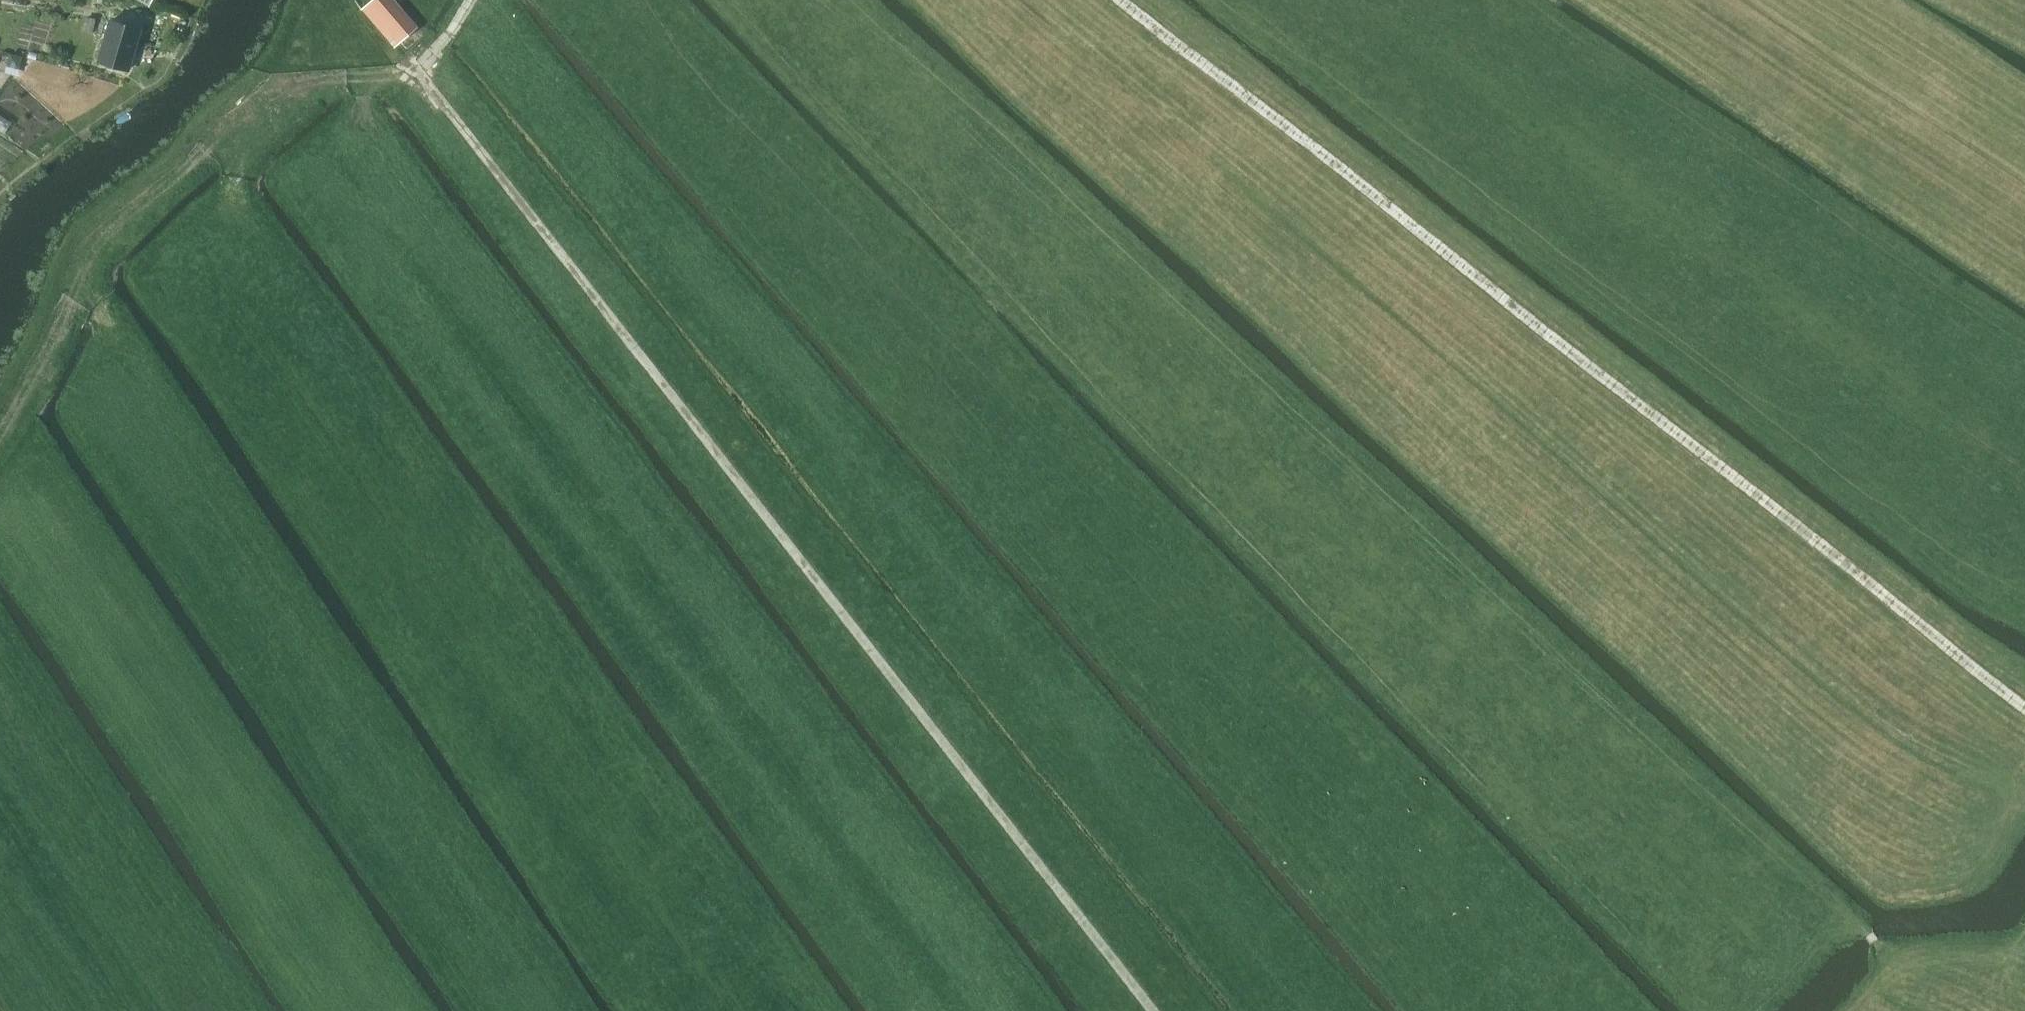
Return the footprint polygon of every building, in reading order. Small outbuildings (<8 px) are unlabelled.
[(361,9),(385,36),(393,46),(416,26),(409,19),(393,0),(372,0),(361,9)] [(99,57),(99,58),(129,67),(141,25),(111,17),(99,57)]
